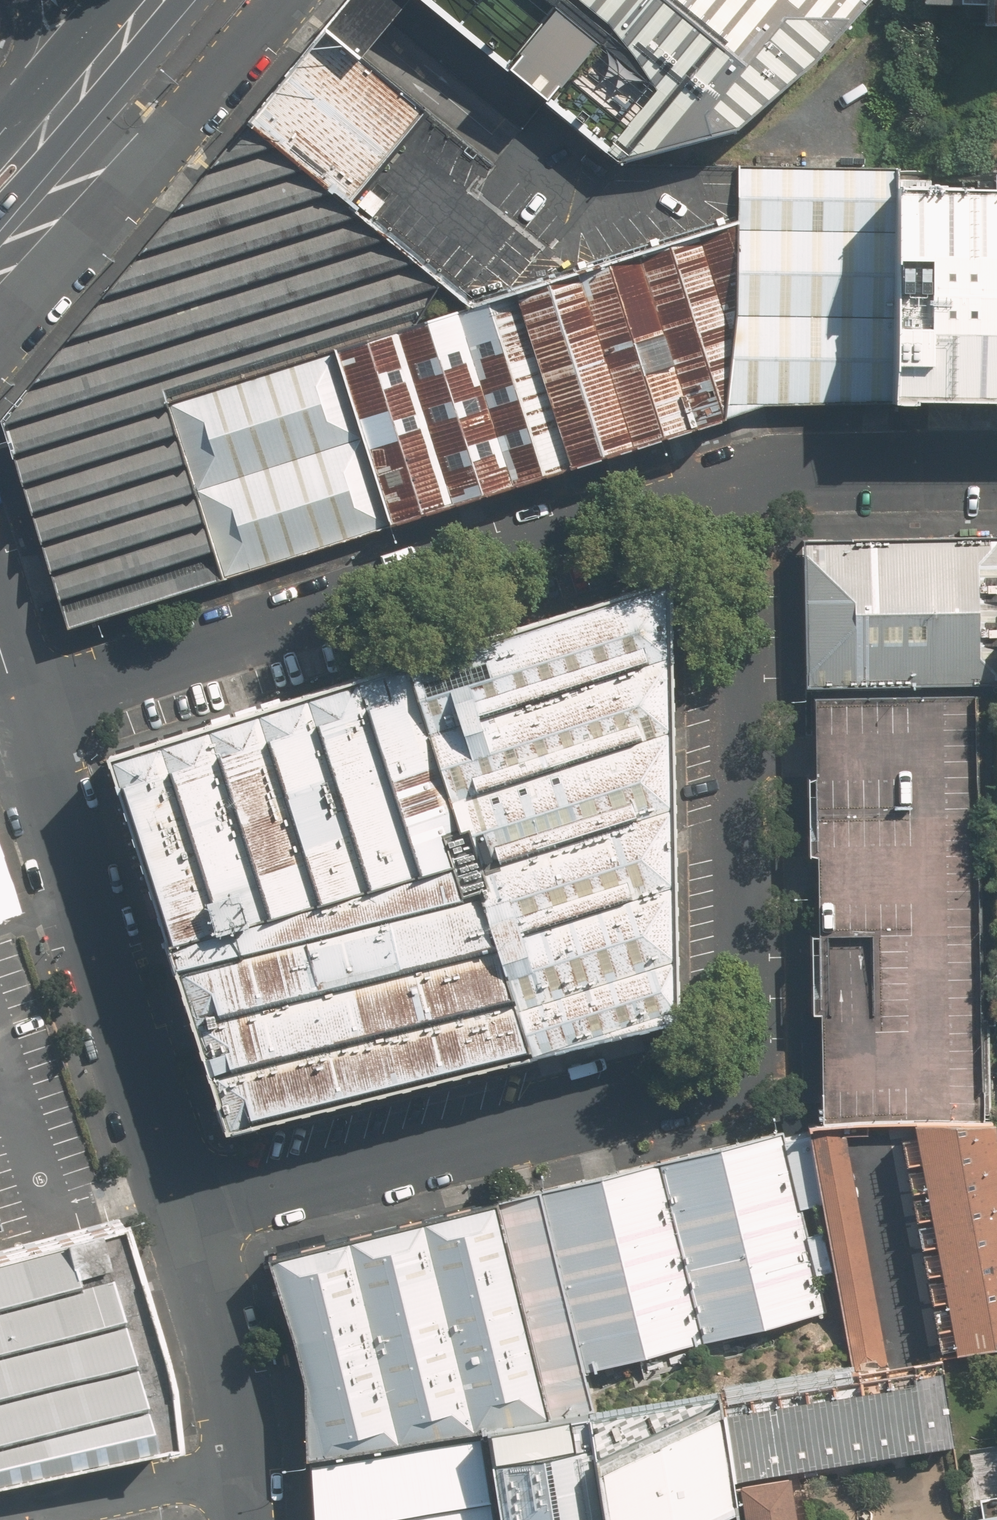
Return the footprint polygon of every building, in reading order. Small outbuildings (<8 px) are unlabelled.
[(623,155),(737,127),(868,0),(430,0),(623,155)] [(250,117),(352,197),(424,107),(322,27),(250,117)] [(2,425),(75,620),(228,574),(169,398),(339,347),(421,321),(446,275),(352,197),(250,117),(2,425)] [(728,417),(885,400),(880,172),(742,167),(736,222),(728,417)] [(895,190),(892,394),(996,395),(996,191),(895,190)] [(736,222),(517,290),(573,465),(728,417),(736,222)] [(421,321),(339,347),(395,522),(573,465),(517,290),(421,321)] [(339,347),(169,398),(228,574),(395,522),(339,347)] [(983,532),(802,533),(805,684),(814,684),(974,681),(980,681),(996,680),(996,533),(983,532)] [(664,586),(115,754),(234,1121),(674,1003),(664,586)] [(974,681),(814,684),(822,1123),(844,1123),(913,1121),(982,1120),(974,681)] [(993,1119),(982,1120),(913,1121),(955,1355),(996,1349),(996,1142),(993,1119)] [(835,1270),(855,1371),(889,1365),(844,1123),(822,1123),(807,1123),(809,1134),(823,1204),(828,1231),(835,1270)] [(702,1149),(659,1161),(703,1343),(827,1312),(818,1274),(835,1270),(828,1231),(808,1235),(802,1209),(823,1204),(809,1134),(785,1140),(783,1130),(702,1149)] [(659,1161),(540,1190),(586,1371),(703,1343),(659,1161)] [(540,1190),(498,1199),(552,1419),(589,1411),(595,1410),(586,1371),(540,1190)] [(498,1199),(269,1255),(305,1380),(307,1458),(487,1429),(552,1419),(498,1199)] [(0,1228),(0,1474),(175,1436),(102,1200),(0,1228)] [(855,1371),(717,1392),(719,1400),(731,1478),(954,1444),(941,1358),(889,1365),(855,1371)] [(735,1511),(731,1478),(719,1400),(595,1455),(604,1519),(715,1519),(735,1511)] [(595,1455),(589,1411),(552,1419),(487,1429),(501,1519),(604,1519),(595,1455)] [(482,1435),(311,1462),(315,1519),(495,1519),(482,1435)] [(790,1474),(739,1482),(744,1519),(797,1519),(790,1474)]
